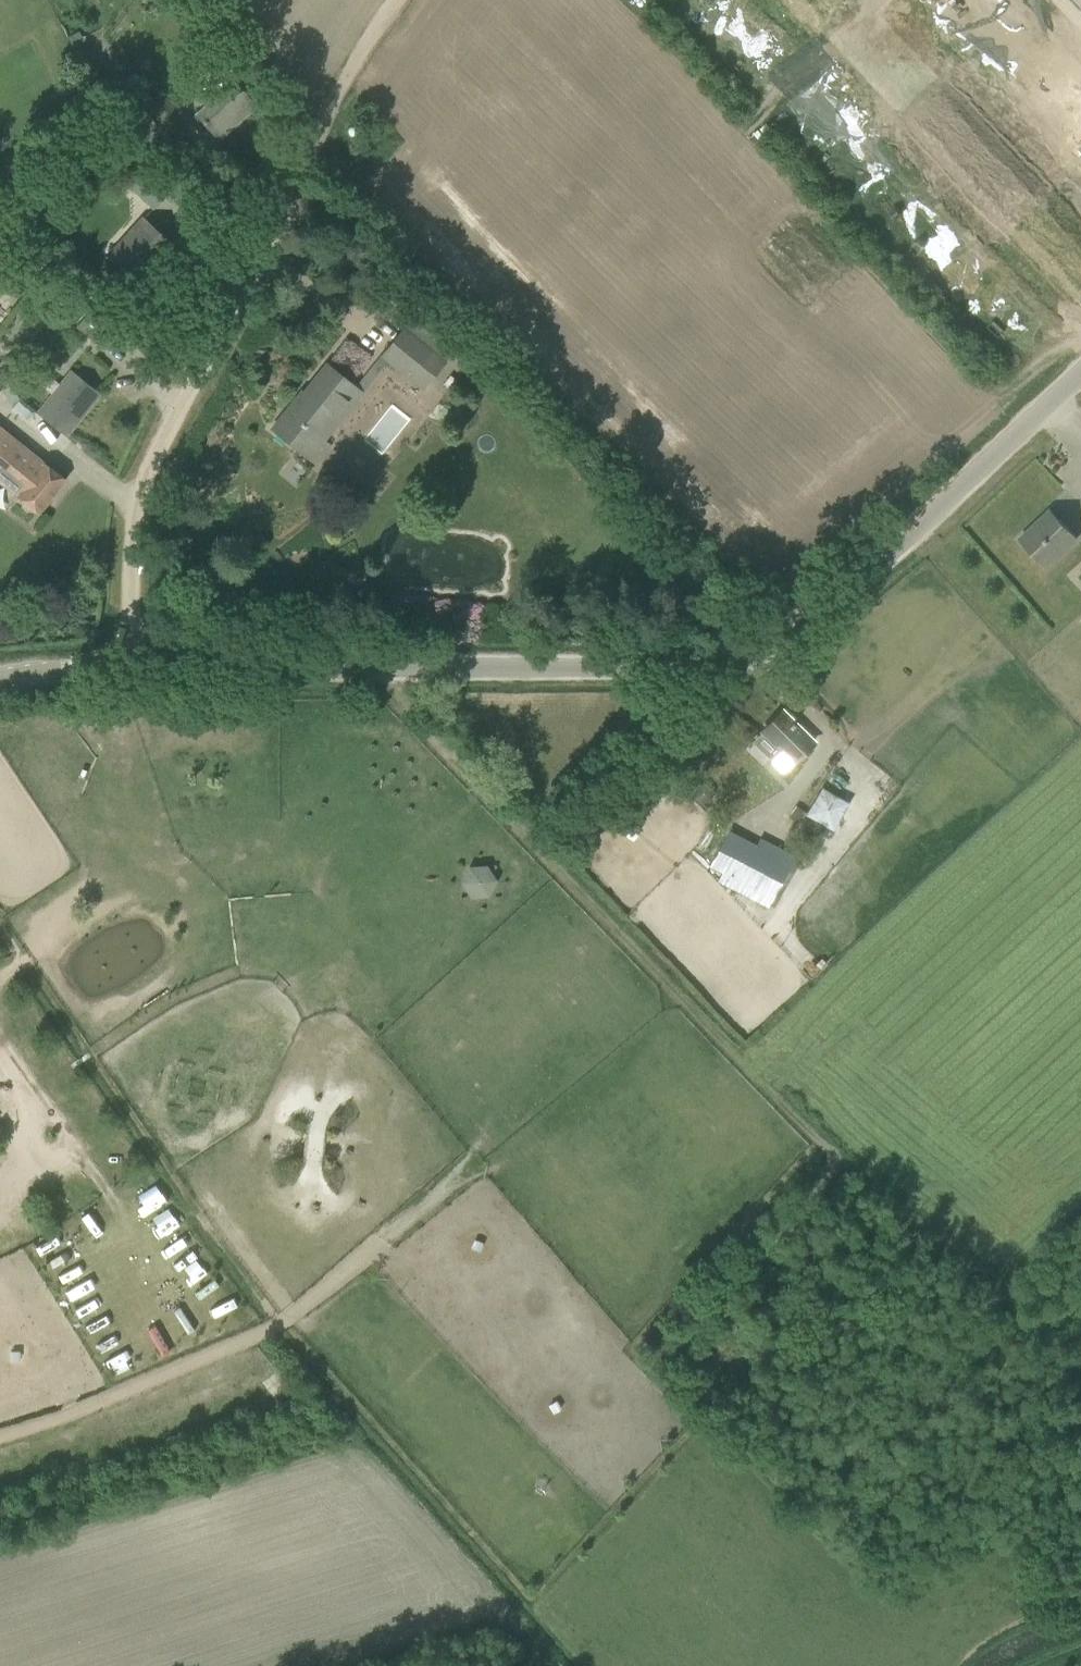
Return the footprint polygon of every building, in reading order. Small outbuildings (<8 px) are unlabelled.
[(197,113),(204,121),(218,137),(254,106),(233,81),(197,113)] [(147,111),(171,139),(190,123),(165,94),(147,111)] [(159,128),(140,108),(125,121),(144,142),(159,128)] [(120,179),(153,208),(167,192),(133,163),(120,179)] [(110,256),(121,267),(137,281),(171,244),(143,219),(110,256)] [(76,326),(103,349),(115,336),(87,313),(76,326)] [(382,355),(423,388),(442,366),(401,332),(382,355)] [(272,428),(289,442),(313,461),(326,446),(316,438),(356,388),(327,364),(304,393),(306,395),(291,415),(286,411),(272,428)] [(35,414),(66,438),(100,394),(69,370),(35,414)] [(21,499),(22,500),(20,503),(21,506),(27,511),(32,512),(34,509),(38,513),(65,478),(0,427),(0,483),(21,499)] [(1018,539),(1033,555),(1045,567),(1077,537),(1050,509),(1018,539)] [(763,731),(781,748),(768,761),(781,774),(812,743),(782,712),(763,731)] [(782,883),(745,864),(749,858),(735,850),(718,881),(768,907),(782,883)] [(495,864),(466,867),(469,896),(498,893),(495,864)]
